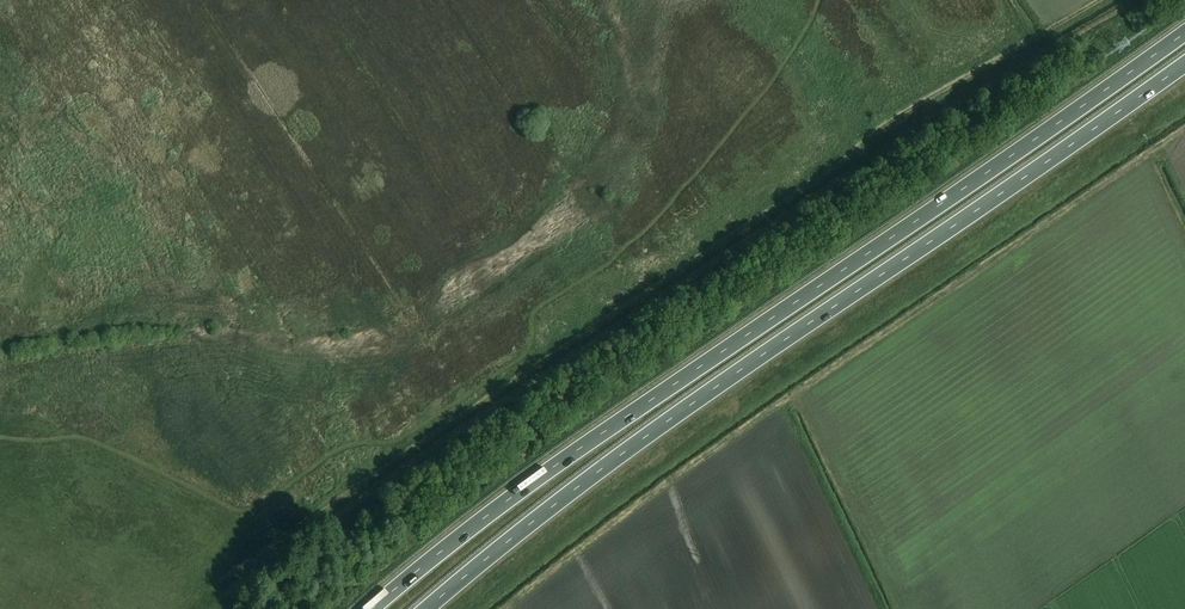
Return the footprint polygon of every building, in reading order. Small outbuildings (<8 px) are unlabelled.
[(932,206),(958,187),(954,181),(927,199),(932,206)]
